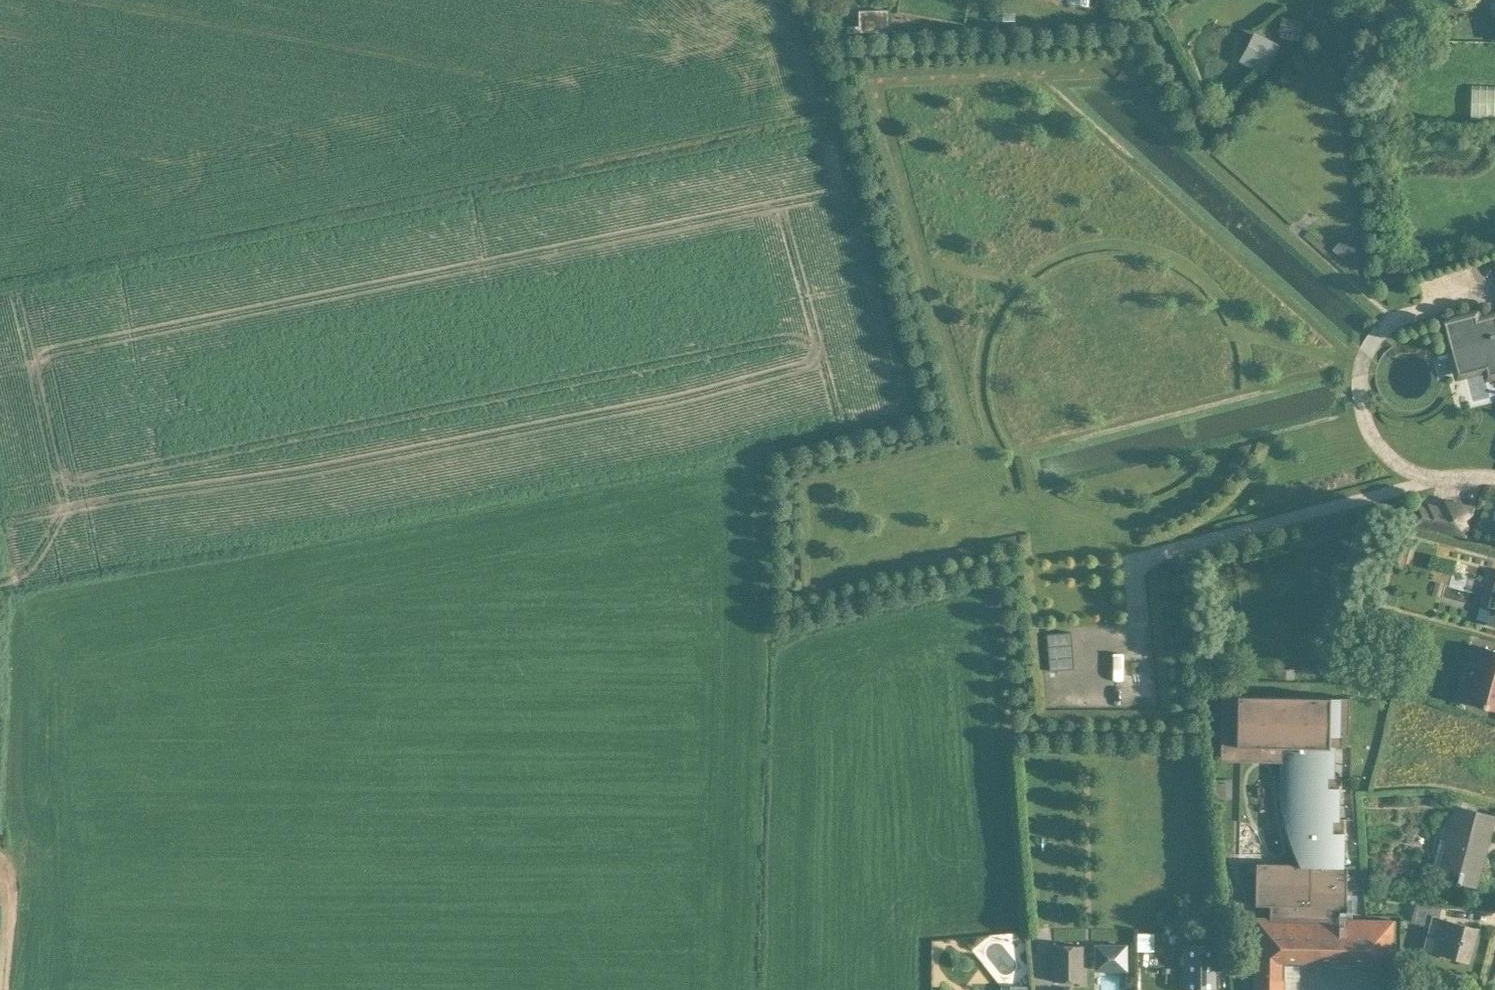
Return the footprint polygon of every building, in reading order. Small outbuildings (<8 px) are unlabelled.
[(847,6),(848,27),(877,26),(876,5),(847,6)] [(1264,37),(1285,41),(1289,21),(1269,17),(1264,37)] [(1460,87),(1458,114),(1494,116),(1494,89),(1460,87)] [(1330,234),(1322,251),(1340,260),(1348,243),(1330,234)] [(1494,281),(1494,256),(1486,258),(1491,282),(1494,281)] [(1482,313),(1481,307),(1440,318),(1456,381),(1484,374),(1486,381),(1494,379),(1494,310),(1482,313)] [(1431,503),(1417,501),(1414,524),(1460,531),(1464,502),(1432,497),(1431,503)] [(1387,553),(1398,554),(1400,537),(1389,535),(1387,553)] [(1494,624),(1494,586),(1485,621),(1494,624)] [(1483,647),(1468,703),(1494,710),(1494,650),(1483,647)] [(1116,686),(1086,687),(1086,700),(1116,700),(1116,686)] [(1394,919),(1345,918),(1346,908),(1347,907),(1347,865),(1345,865),(1346,832),(1344,832),(1344,817),(1339,817),(1340,774),(1334,774),(1334,748),(1342,748),(1343,735),(1348,735),(1349,698),(1222,696),(1221,760),(1280,762),(1279,788),(1280,804),(1285,826),(1292,851),(1297,864),(1256,864),(1256,905),(1270,906),(1270,917),(1253,917),(1252,989),(1284,989),(1284,963),(1300,963),(1386,965),(1386,961),(1393,964),(1394,919)] [(1477,887),(1494,818),(1494,817),(1452,805),(1434,876),(1477,887)] [(1421,954),(1467,965),(1475,931),(1429,920),(1421,954)] [(1075,936),(1043,936),(1042,978),(1075,978),(1075,936)] [(1085,969),(1117,969),(1117,941),(1085,941),(1085,969)] [(1186,951),(1189,987),(1212,985),(1208,949),(1186,951)] [(1284,989),(1299,989),(1300,963),(1284,963),(1284,989)]
